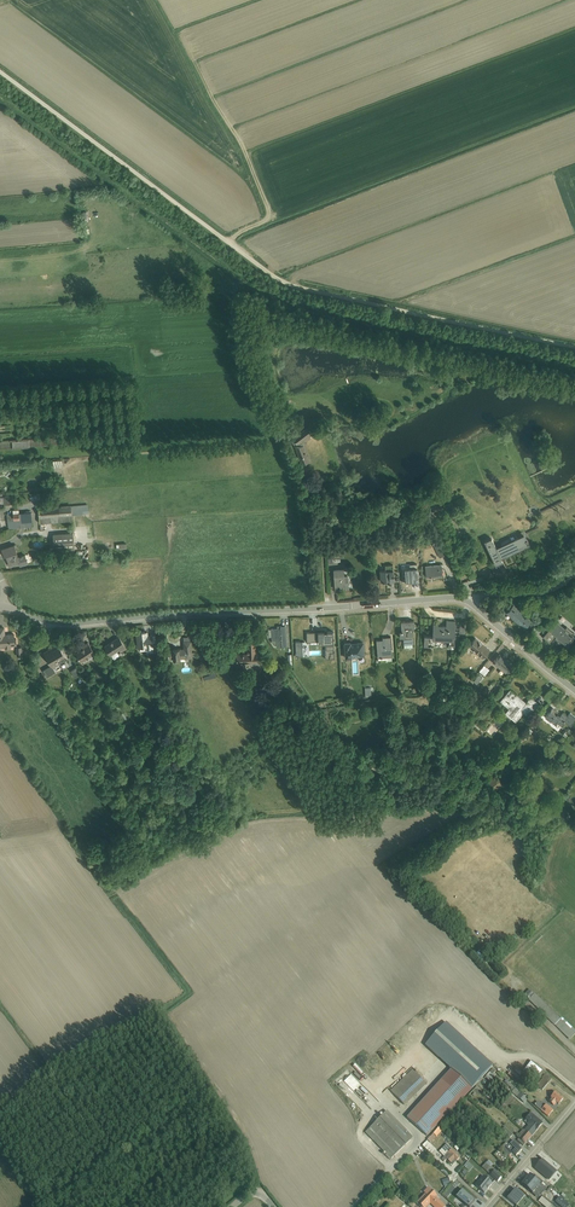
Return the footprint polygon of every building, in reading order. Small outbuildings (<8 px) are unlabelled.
[(293,439),(291,440),(294,444),(301,464),(310,461),(302,441),(312,433),(307,427),(293,438),(293,439)] [(13,448),(42,446),(96,442),(95,435),(0,442),(0,449),(13,448)] [(12,496),(4,497),(4,504),(14,504),(14,501),(13,501),(12,496)] [(71,505),(39,508),(40,523),(73,520),(72,515),(83,514),(83,513),(89,513),(88,504),(71,505)] [(13,513),(7,513),(8,528),(33,527),(32,511),(19,512),(19,509),(13,510),(13,513)] [(430,514),(424,517),(427,524),(433,520),(430,514)] [(58,551),(62,550),(75,549),(74,532),(53,534),(54,551),(58,551)] [(485,539),(484,539),(496,563),(503,560),(501,557),(530,544),(525,533),(496,546),(492,537),(485,540),(485,539)] [(438,542),(433,545),(440,557),(444,555),(438,542)] [(15,544),(2,548),(4,555),(7,554),(10,565),(20,562),(21,565),(28,562),(25,553),(19,556),(15,544)] [(385,569),(380,569),(381,581),(386,580),(387,582),(390,581),(390,586),(395,586),(393,564),(385,565),(385,569)] [(441,564),(426,565),(426,576),(442,575),(441,564)] [(344,568),(334,569),(335,588),(349,587),(348,575),(345,575),(344,568)] [(513,604),(506,612),(524,628),(531,619),(513,604)] [(402,631),(400,631),(400,637),(403,636),(404,644),(414,643),(413,630),(412,627),(415,627),(414,620),(401,621),(402,631)] [(433,622),(433,639),(449,640),(449,648),(454,648),(456,620),(446,620),(446,625),(438,624),(438,623),(433,622)] [(553,625),(543,636),(550,643),(556,635),(557,636),(557,637),(558,638),(568,647),(574,641),(571,639),(574,635),(573,633),(574,632),(567,626),(566,627),(558,620),(553,625)] [(271,629),(272,636),(272,642),(274,644),(276,644),(276,646),(287,646),(286,625),(277,626),(277,628),(271,629)] [(0,627),(0,648),(5,647),(5,648),(7,649),(8,649),(10,649),(11,648),(11,646),(17,645),(17,637),(15,637),(14,633),(5,633),(5,626),(0,627)] [(145,649),(153,648),(154,648),(153,634),(148,634),(148,631),(136,632),(138,648),(140,647),(145,647),(145,649)] [(310,631),(307,632),(307,641),(319,641),(319,643),(325,643),(326,658),(335,657),(335,651),(333,651),(333,649),(334,649),(334,644),(333,644),(333,642),(334,642),(334,638),(333,638),(332,634),(333,634),(333,631),(327,631),(310,632),(310,631)] [(424,635),(424,646),(433,647),(433,646),(428,646),(429,635),(424,635)] [(119,636),(104,645),(111,655),(113,657),(115,658),(116,658),(119,656),(119,655),(117,651),(121,649),(122,651),(127,647),(119,636)] [(383,639),(377,640),(378,657),(392,656),(391,636),(383,637),(383,639)] [(476,637),(469,645),(472,648),(473,650),(483,658),(490,649),(482,642),(481,642),(479,641),(480,640),(476,637)] [(247,653),(229,654),(229,661),(237,660),(237,663),(257,662),(256,639),(246,639),(247,653)] [(191,640),(184,641),(183,641),(184,648),(168,649),(169,659),(193,658),(193,656),(196,656),(196,652),(192,652),(191,640)] [(81,649),(76,652),(82,661),(95,652),(93,649),(96,647),(93,642),(90,644),(88,641),(80,647),(81,649)] [(350,642),(345,642),(346,658),(352,657),(352,656),(364,656),(363,642),(351,643),(350,642)] [(52,648),(60,663),(69,658),(59,644),(52,648)] [(60,663),(52,648),(44,652),(51,665),(43,669),(47,676),(56,671),(53,667),(60,663)] [(499,653),(492,661),(506,672),(513,664),(499,653)] [(484,664),(479,670),(485,675),(490,669),(484,664)] [(77,665),(71,670),(75,676),(81,672),(77,665)] [(510,688),(500,700),(509,708),(506,712),(516,721),(523,712),(528,715),(539,702),(531,696),(526,702),(510,688)] [(550,688),(544,694),(550,700),(556,693),(550,688)] [(553,706),(554,707),(558,702),(554,698),(550,703),(553,706)] [(99,706),(96,708),(103,720),(110,715),(106,709),(103,711),(99,706)] [(553,706),(545,716),(555,724),(557,722),(562,726),(565,721),(571,725),(574,720),(574,716),(570,712),(568,715),(563,711),(559,716),(556,713),(558,710),(554,707),(553,706)] [(376,707),(369,709),(371,715),(377,714),(376,707)] [(123,712),(119,715),(123,721),(127,718),(123,712)] [(128,721),(121,726),(126,733),(133,728),(128,721)] [(524,735),(523,737),(525,739),(533,730),(530,727),(528,731),(527,730),(524,734),(524,735)] [(566,730),(563,734),(566,736),(569,732),(570,733),(572,730),(569,728),(567,731),(566,730)] [(121,734),(116,738),(119,744),(125,740),(121,734)] [(556,751),(548,758),(550,761),(558,755),(556,751)] [(496,774),(489,781),(495,789),(503,783),(496,774)] [(548,796),(542,806),(545,808),(547,805),(549,807),(552,803),(549,801),(551,798),(548,796)] [(493,965),(492,967),(502,977),(504,975),(493,965)] [(424,1001),(426,998),(422,994),(417,1001),(421,1005),(425,1001),(424,1001)] [(451,1070),(472,1089),(493,1066),(446,1023),(425,1046),(451,1070)] [(532,1061),(524,1071),(535,1080),(543,1070),(532,1061)] [(355,1075),(358,1073),(359,1074),(361,1071),(357,1066),(352,1071),(355,1075)] [(493,1069),(486,1076),(487,1076),(486,1077),(490,1081),(489,1082),(491,1083),(496,1078),(494,1077),(494,1076),(493,1075),(496,1072),(493,1069)] [(412,1070),(391,1091),(405,1106),(427,1085),(412,1070)] [(472,1089),(451,1070),(407,1118),(427,1136),(441,1120),(443,1122),(473,1090),(472,1089)] [(498,1071),(497,1073),(506,1082),(505,1083),(511,1088),(511,1089),(512,1091),(512,1092),(517,1097),(524,1104),(527,1100),(498,1071)] [(540,1083),(537,1086),(543,1091),(549,1084),(548,1084),(552,1080),(546,1075),(542,1078),(543,1079),(539,1082),(540,1083)] [(381,1090),(387,1096),(391,1092),(386,1086),(381,1090)] [(551,1099),(549,1102),(554,1106),(557,1103),(559,1105),(563,1099),(556,1093),(551,1098),(551,1099)] [(546,1105),(541,1111),(548,1117),(554,1111),(546,1105)] [(387,1112),(365,1133),(387,1155),(386,1156),(390,1160),(413,1138),(387,1112)] [(524,1131),(532,1137),(543,1123),(531,1113),(526,1120),(524,1122),(528,1126),(524,1131)] [(501,1130),(510,1138),(513,1135),(505,1127),(501,1130)] [(532,1137),(524,1131),(523,1130),(517,1138),(519,1139),(517,1141),(523,1146),(525,1144),(525,1145),(532,1137)] [(433,1134),(427,1140),(431,1144),(436,1138),(433,1134)] [(522,1151),(510,1138),(501,1149),(506,1154),(508,1157),(512,1153),(516,1156),(522,1151)] [(427,1141),(422,1146),(431,1155),(436,1150),(427,1141)] [(447,1144),(439,1152),(444,1157),(442,1160),(444,1162),(447,1160),(453,1166),(460,1158),(447,1144)] [(507,1158),(504,1156),(496,1148),(492,1153),(503,1164),(508,1159),(507,1158)] [(543,1159),(534,1169),(549,1181),(557,1171),(543,1159)] [(467,1162),(463,1167),(470,1172),(474,1167),(467,1162)] [(486,1164),(482,1168),(497,1183),(502,1178),(495,1171),(496,1171),(492,1167),(492,1166),(490,1164),(488,1166),(486,1164)] [(452,1186),(454,1184),(453,1184),(457,1180),(451,1174),(451,1175),(444,1168),(441,1171),(449,1179),(445,1180),(447,1186),(445,1187),(445,1188),(440,1193),(443,1196),(444,1195),(452,1186)] [(486,1178),(491,1183),(494,1180),(488,1175),(486,1178)] [(537,1182),(538,1181),(530,1175),(525,1180),(530,1184),(534,1179),(537,1182)] [(491,1183),(486,1178),(483,1176),(475,1186),(484,1193),(488,1190),(489,1188),(492,1184),(491,1183)] [(530,1184),(525,1180),(521,1185),(538,1199),(546,1189),(538,1181),(537,1182),(534,1179),(530,1184)] [(452,1186),(444,1195),(447,1198),(455,1189),(459,1184),(456,1182),(454,1184),(452,1186)] [(417,1203),(422,1206),(428,1206),(430,1204),(433,1206),(446,1206),(436,1198),(438,1197),(428,1188),(424,1192),(425,1194),(417,1203)] [(507,1199),(517,1206),(530,1206),(532,1204),(516,1189),(515,1190),(515,1191),(511,1195),(507,1199)] [(456,1197),(468,1206),(470,1206),(475,1201),(462,1190),(456,1197)] [(538,1201),(545,1206),(552,1206),(551,1206),(551,1205),(542,1197),(538,1201)] [(556,1203),(561,1206),(568,1206),(570,1206),(560,1197),(556,1203)]
